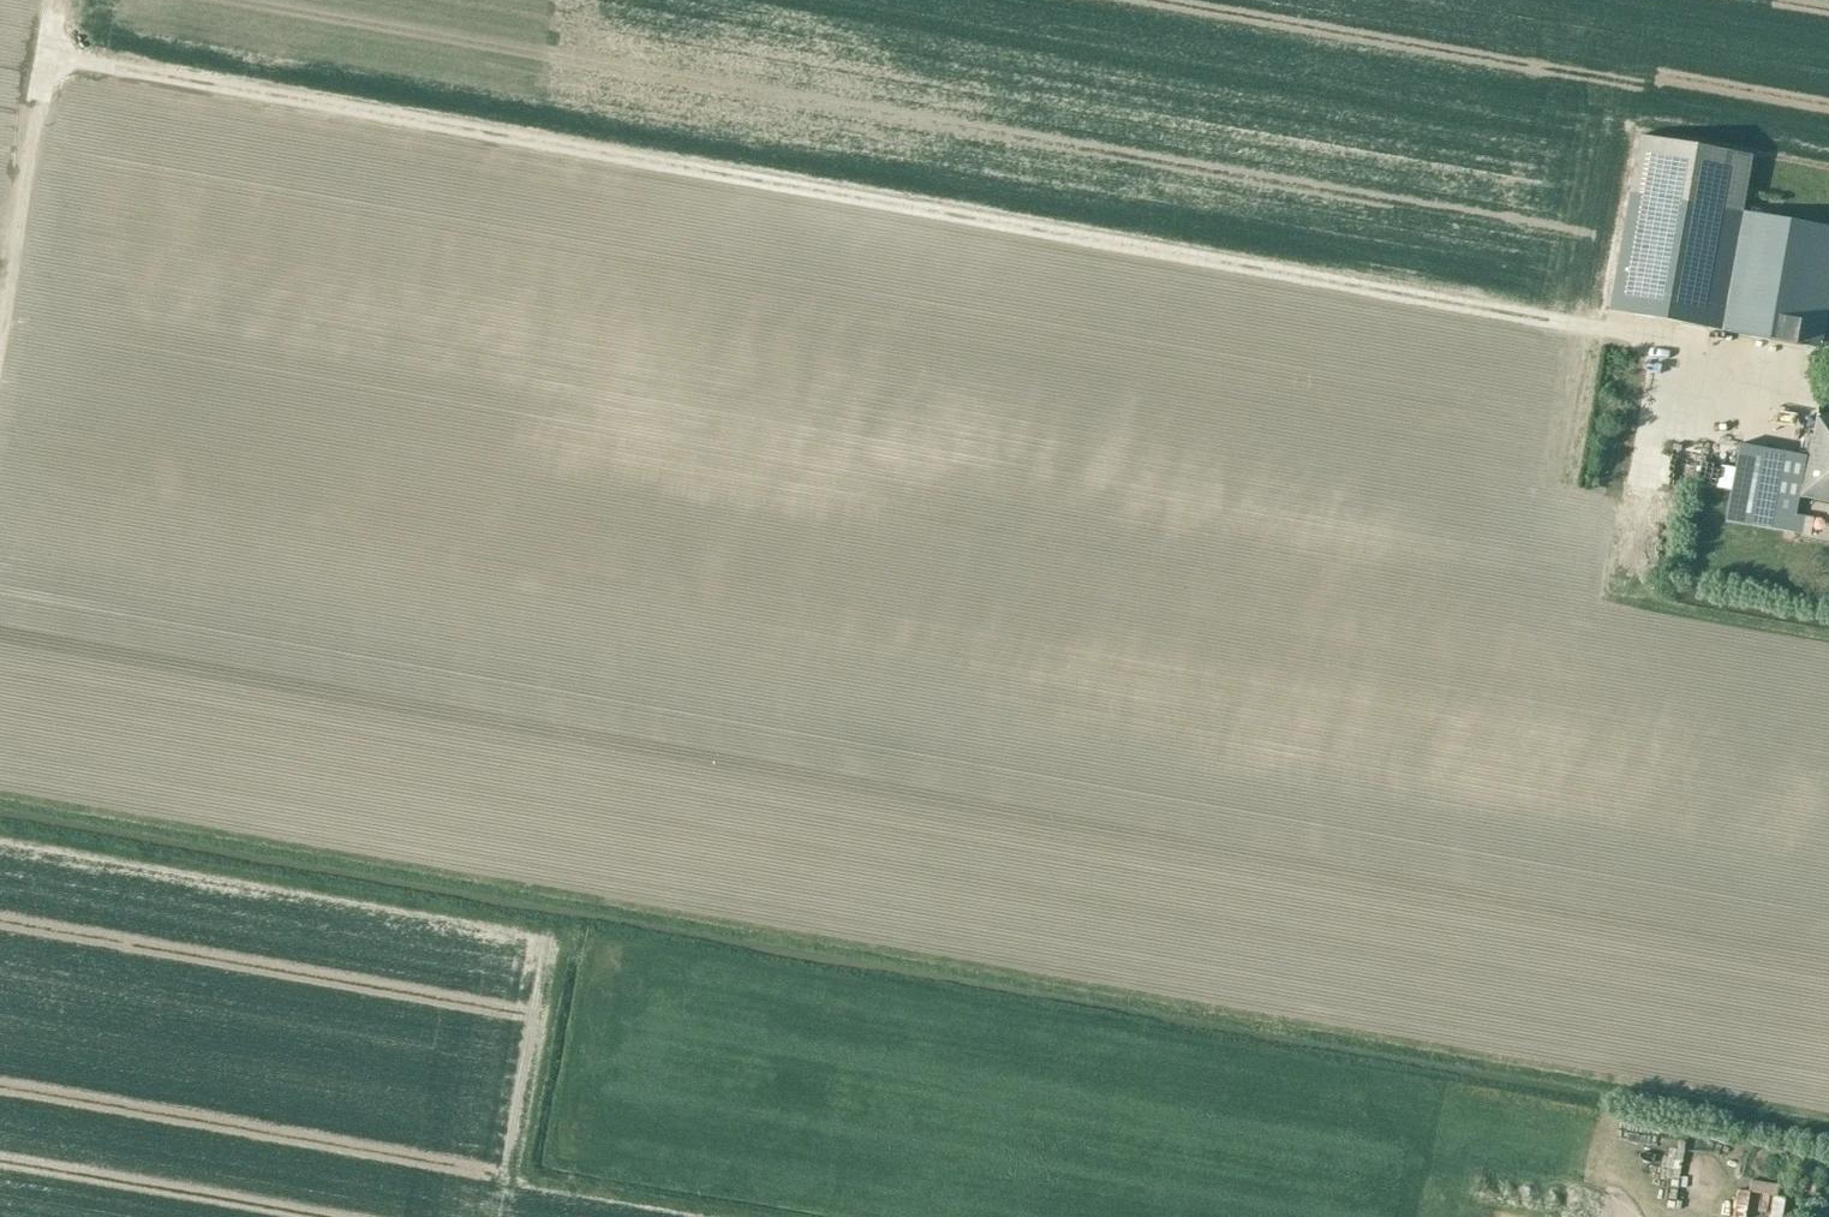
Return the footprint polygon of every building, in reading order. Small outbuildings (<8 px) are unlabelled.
[(1742,213),(1752,156),(1637,136),(1629,194),(1608,311),(1820,349),(1828,297),(1828,229),(1742,213)] [(1818,413),(1818,417),(1815,417),(1812,436),(1808,437),(1797,498),(1828,503),(1828,415),(1818,413)] [(1788,531),(1794,496),(1776,492),(1783,453),(1740,446),(1726,522),(1788,531)] [(1715,486),(1732,489),(1736,468),(1719,465),(1715,486)] [(1671,1149),(1678,1131),(1656,1123),(1649,1141),(1671,1149)]
